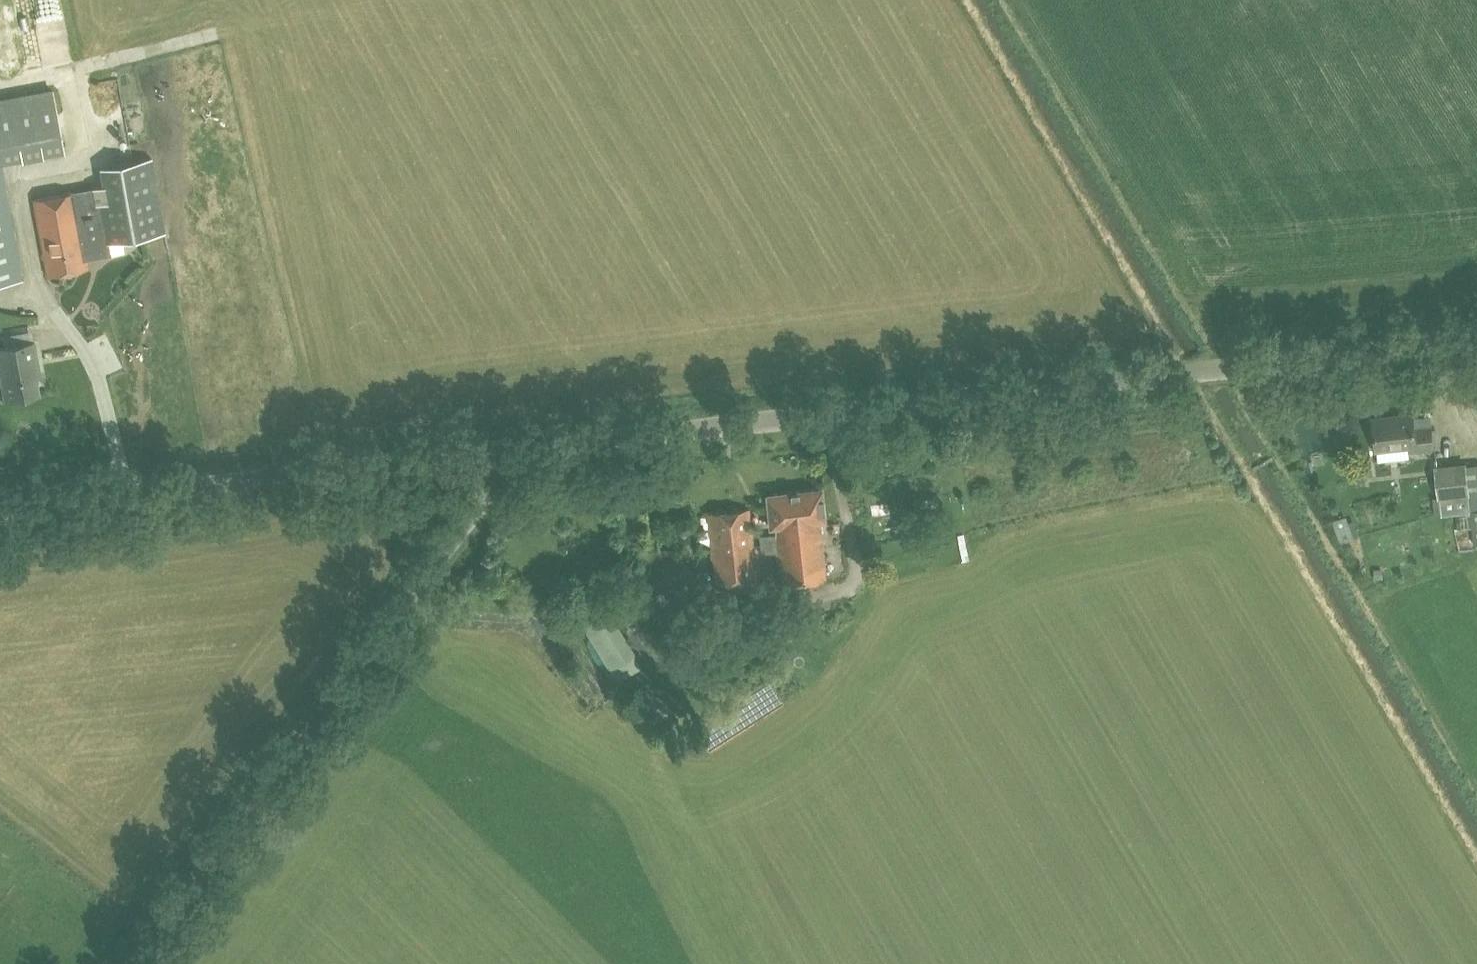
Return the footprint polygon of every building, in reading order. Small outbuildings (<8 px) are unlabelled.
[(27,22),(24,0),(0,0),(0,26),(27,22)] [(121,87),(101,91),(105,108),(125,104),(121,87)] [(23,278),(2,164),(65,152),(53,91),(0,102),(0,283),(23,278)] [(34,199),(47,274),(89,266),(88,258),(111,254),(109,242),(165,231),(151,157),(100,166),(106,200),(96,202),(94,187),(75,191),(34,199)] [(6,399),(39,393),(37,379),(43,378),(37,341),(35,341),(0,348),(0,367),(6,399)] [(1409,446),(1410,453),(1434,450),(1432,426),(1415,428),(1413,413),(1373,418),(1377,449),(1409,446)] [(1435,464),(1438,498),(1440,497),(1442,513),(1471,510),(1469,495),(1470,495),(1466,461),(1435,464)] [(777,552),(781,583),(826,579),(820,521),(825,520),(822,488),(767,494),(770,526),(775,526),(776,534),(760,535),(761,553),(777,552)] [(708,513),(716,583),(757,579),(749,509),(708,513)] [(1347,514),(1332,519),(1335,527),(1350,522),(1347,514)] [(634,554),(639,593),(698,587),(696,565),(687,566),(685,548),(634,554)] [(575,612),(617,682),(642,666),(634,653),(635,652),(601,596),(575,612)] [(706,611),(715,633),(740,622),(734,606),(723,609),(722,605),(706,611)] [(767,613),(763,605),(751,610),(754,618),(767,613)] [(691,625),(705,641),(713,634),(700,617),(691,625)] [(697,645),(706,664),(761,640),(759,635),(767,631),(762,619),(753,622),(697,645)]
